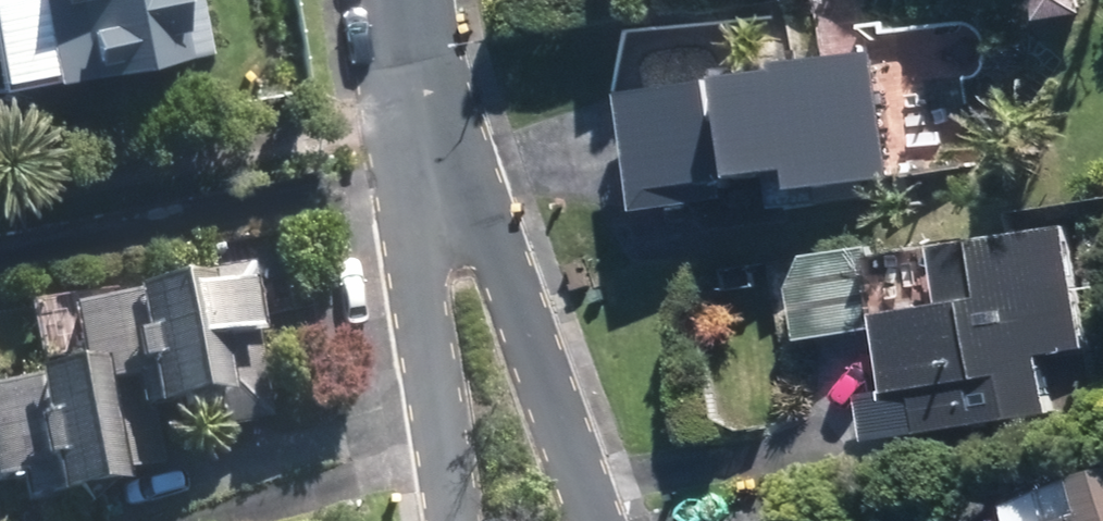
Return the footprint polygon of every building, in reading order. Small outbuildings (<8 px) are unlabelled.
[(63,80),(218,50),(208,0),(48,0),(63,80)] [(962,144),(939,25),(886,35),(909,154),(962,144)] [(885,58),(654,95),(673,210),(904,172),(885,58)] [(1036,352),(1088,344),(1069,227),(851,263),(849,254),(778,266),(792,351),(812,348),(875,337),(885,393),(868,396),(876,441),(885,440),(885,443),(1047,417),(1036,352)] [(0,397),(0,475),(2,483),(30,478),(36,509),(68,502),(69,508),(136,495),(133,477),(178,468),(167,416),(226,405),(231,431),(288,420),(258,269),(205,279),(207,289),(79,314),(92,378),(0,397)] [(995,520),(1102,520),(1102,471),(995,520)]
